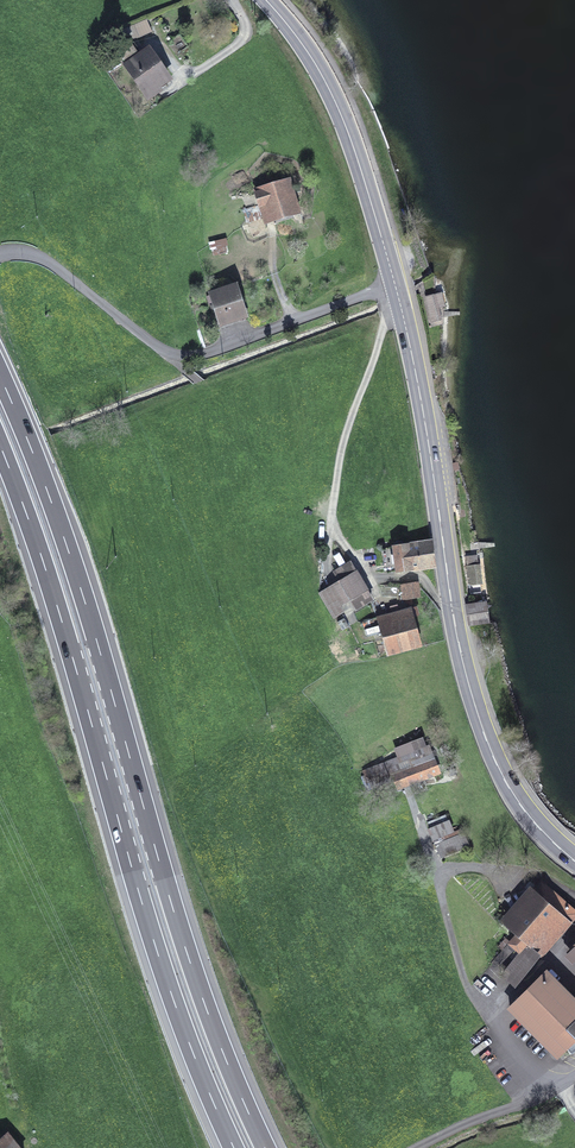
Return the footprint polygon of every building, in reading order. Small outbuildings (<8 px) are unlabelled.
[(151,31),(147,20),(133,26),(137,37),(151,31)] [(119,53),(149,98),(160,91),(158,87),(168,80),(149,51),(140,58),(131,45),(119,53)] [(255,191),(265,224),(300,213),(290,180),(255,191)] [(236,288),(207,296),(211,310),(216,308),(221,324),(234,320),(233,316),(244,313),(236,288)] [(441,320),(435,296),(426,298),(432,322),(441,320)] [(434,566),(431,543),(382,550),(385,573),(434,566)] [(478,554),(465,556),(470,594),(483,592),(478,554)] [(355,612),(374,600),(357,570),(318,593),(333,620),(353,608),(355,612)] [(420,598),(418,583),(407,584),(409,599),(420,598)] [(489,622),(486,604),(467,606),(470,624),(489,622)] [(417,608),(362,622),(366,636),(375,634),(377,642),(384,640),(386,651),(420,642),(413,617),(419,615),(417,608)] [(420,780),(438,773),(428,747),(426,748),(422,739),(396,749),(399,758),(363,772),(370,790),(390,782),(388,777),(394,774),(399,788),(411,783),(414,791),(423,787),(420,780)] [(449,822),(429,831),(441,858),(469,845),(462,829),(454,833),(449,822)] [(541,883),(506,923),(519,934),(511,943),(520,951),(502,971),(515,982),(541,953),(543,955),(574,917),(574,912),(541,883)] [(510,1008),(559,1057),(567,1048),(572,1053),(574,1050),(574,1002),(546,973),(510,1008)] [(0,1138),(0,1147),(20,1147),(7,1132),(0,1138)]
